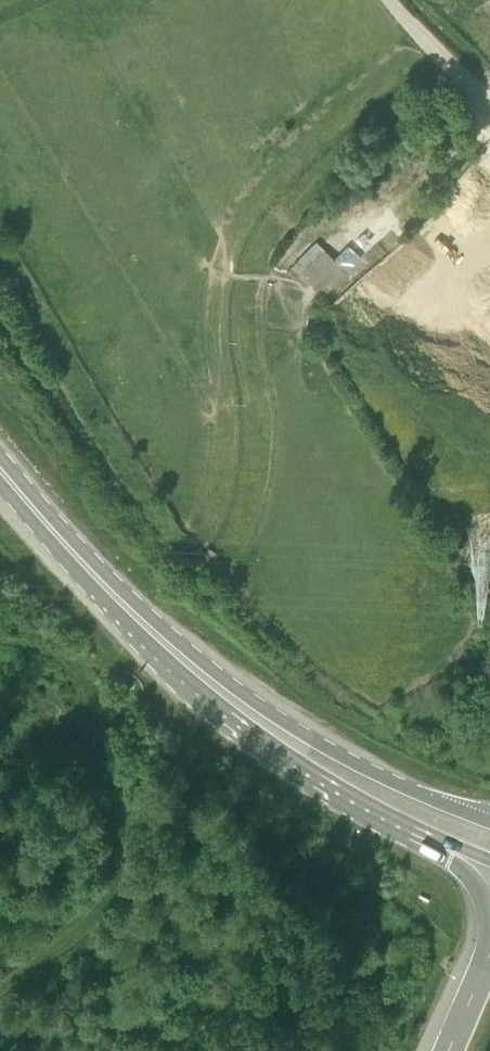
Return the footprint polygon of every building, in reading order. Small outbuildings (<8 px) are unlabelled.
[(473,206),(468,198),(443,216),(457,237),(479,221),(470,208),(473,206)] [(319,238),(294,262),(322,291),(347,267),(319,238)]
